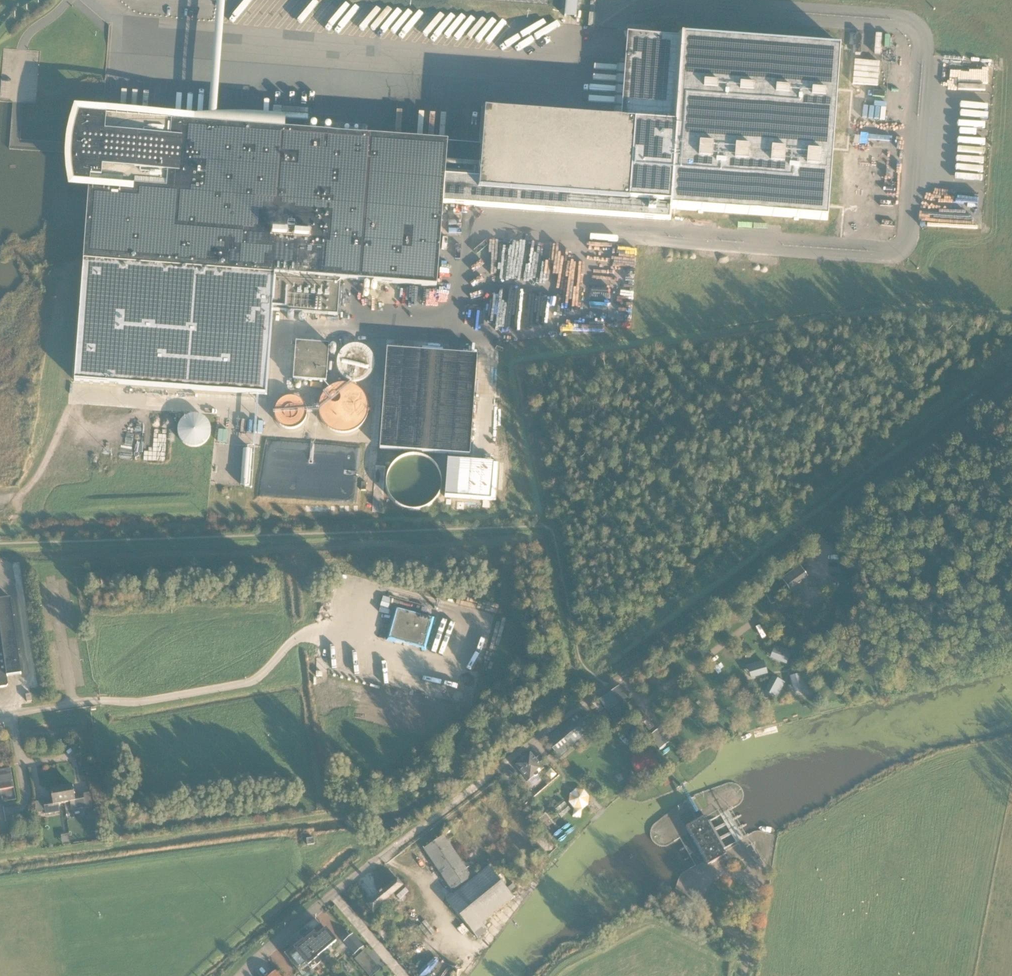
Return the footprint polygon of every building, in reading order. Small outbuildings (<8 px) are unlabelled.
[(564,17),(576,18),(578,0),(566,0),(564,17)] [(78,154),(91,155),(84,253),(75,382),(266,396),(272,310),(338,315),(341,279),(373,282),(437,287),(444,204),(670,221),(671,209),(828,220),(840,47),(682,36),(681,39),(627,35),(621,117),(482,107),(479,145),(448,143),(448,142),(373,136),(337,134),(338,123),(305,120),(304,131),(228,126),(228,120),(204,118),(204,124),(103,116),(94,116),(92,145),(79,144),(79,142),(76,141),(75,145),(78,145),(77,149),(77,154),(75,154),(75,157),(78,157),(78,154)] [(293,380),(326,382),(330,345),(296,342),(293,380)] [(470,455),(477,355),(387,349),(380,449),(470,455)] [(348,378),(353,379),(358,379),(362,377),(366,374),(368,370),(369,365),(368,360),(366,356),(362,353),(358,351),(353,351),(348,352),(345,355),(342,360),(341,365),(341,370),(344,374),(348,378)] [(319,407),(320,415),(322,421),(326,426),(331,430),(337,432),(344,433),(350,432),(357,430),(363,425),(367,419),(369,412),(369,404),(367,397),(363,391),(357,386),(350,384),(342,383),(335,385),(329,388),(323,394),(320,400),(319,407)] [(284,428),(289,429),(295,429),(300,426),(304,422),(307,417),(307,411),(305,405),(302,400),(296,397),(290,396),(284,397),(279,401),(275,406),(274,412),(274,417),(277,422),(280,426),(284,428)] [(185,444),(190,446),(196,447),(201,445),(205,442),(209,438),(211,433),(211,428),(209,422),(205,417),(200,413),(193,412),(187,414),(181,418),(178,423),(177,429),(178,435),(180,440),(185,444)] [(168,446),(169,426),(171,426),(171,421),(149,420),(148,445),(168,446)] [(260,421),(259,433),(270,433),(270,422),(260,421)] [(489,470),(443,466),(440,504),(486,507),(489,470)] [(824,541),(833,534),(835,533),(832,528),(828,531),(820,536),(824,541)] [(808,577),(800,566),(781,579),(789,590),(808,577)] [(22,674),(11,598),(0,599),(0,625),(0,627),(0,687),(7,686),(8,684),(7,676),(22,674)] [(386,640),(426,651),(435,617),(396,606),(386,640)] [(779,648),(775,659),(786,663),(790,652),(779,648)] [(763,662),(752,665),(755,676),(766,673),(763,662)] [(794,688),(804,686),(801,674),(791,677),(794,688)] [(778,694),(783,683),(773,678),(768,688),(778,694)] [(604,710),(597,701),(592,704),(598,713),(604,710)] [(611,719),(605,711),(599,715),(605,723),(611,719)] [(645,715),(640,719),(640,720),(642,723),(643,723),(646,726),(646,728),(648,730),(649,730),(654,727),(654,726),(652,723),(651,723),(650,723),(647,719),(648,719),(648,718),(646,715),(645,715)] [(561,757),(575,745),(577,748),(582,744),(587,749),(598,739),(594,734),(600,729),(589,716),(583,721),(580,718),(573,724),(570,720),(546,740),(561,757)] [(659,730),(650,737),(659,750),(668,743),(659,730)] [(544,769),(539,763),(544,760),(540,755),(536,759),(531,753),(515,767),(528,782),(544,769)] [(12,774),(0,776),(0,782),(13,780),(12,774)] [(1,790),(14,788),(13,782),(0,784),(0,788),(0,790),(1,790)] [(73,785),(62,787),(65,803),(70,802),(72,810),(86,807),(83,793),(77,795),(76,791),(74,791),(73,785)] [(59,804),(65,803),(62,787),(51,789),(52,795),(50,796),(50,799),(34,802),(36,813),(45,811),(46,814),(60,812),(59,804)] [(591,791),(575,789),(573,816),(583,817),(584,806),(590,807),(591,791)] [(553,808),(561,817),(570,810),(562,801),(553,808)] [(94,818),(93,810),(85,812),(86,820),(94,818)] [(726,855),(724,853),(722,849),(708,824),(704,817),(703,818),(700,811),(698,812),(696,813),(693,815),(696,821),(686,827),(708,866),(726,855)] [(471,881),(447,901),(478,939),(487,931),(482,924),(514,898),(510,893),(516,888),(510,881),(504,886),(488,867),(479,874),(476,869),(475,870),(472,865),(466,868),(444,835),(424,849),(452,891),(470,880),(471,881)] [(373,911),(394,893),(397,897),(406,889),(398,879),(367,904),(373,911)] [(696,904),(681,897),(677,906),(691,913),(696,904)] [(336,941),(326,929),(317,936),(314,933),(304,942),(303,941),(294,949),(297,952),(289,959),(300,972),(308,965),(311,968),(319,961),(317,958),(336,941)] [(354,954),(363,947),(353,934),(343,942),(354,954)] [(363,952),(354,960),(362,969),(371,961),(363,952)] [(374,957),(382,968),(387,964),(378,953),(374,957)]
